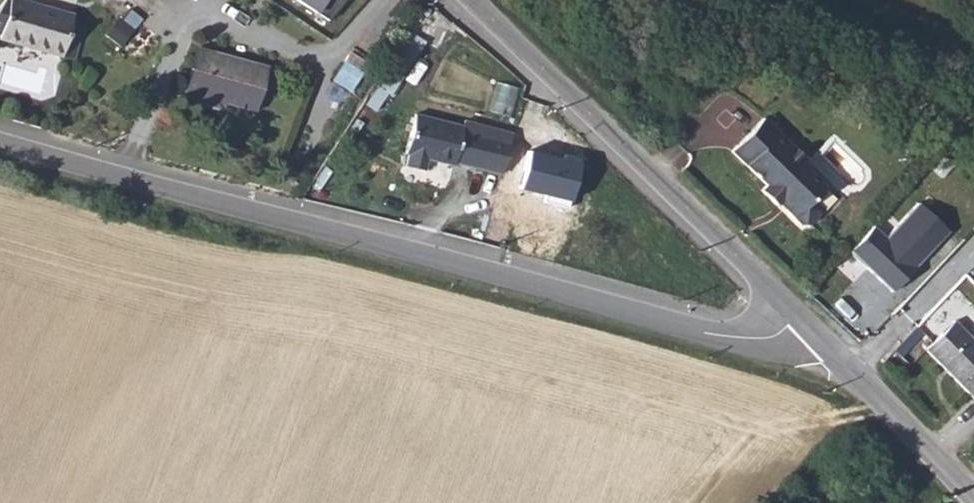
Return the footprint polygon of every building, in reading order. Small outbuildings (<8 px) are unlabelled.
[(31,0),(1,0),(0,2),(0,32),(17,37),(15,43),(74,61),(88,17),(31,0)] [(326,16),(334,0),(297,0),(326,16)] [(352,91),(369,61),(351,50),(334,81),(352,91)] [(258,71),(186,52),(175,96),(247,114),(258,71)] [(452,172),(495,183),(499,184),(511,137),(481,130),(478,140),(464,136),(466,131),(423,120),(413,117),(399,172),(422,178),(424,172),(451,178),(452,172)] [(765,122),(733,155),(766,187),(761,193),(778,209),(784,204),(790,210),(787,213),(803,227),(812,226),(820,218),(822,207),(816,201),(824,191),(805,172),(807,161),(765,122)] [(522,191),(572,204),(585,155),(562,150),(560,158),(532,151),(522,191)] [(876,225),(852,249),(893,289),(952,231),(920,201),(887,237),(876,225)] [(920,338),(973,395),(973,334),(951,309),(920,338)]
